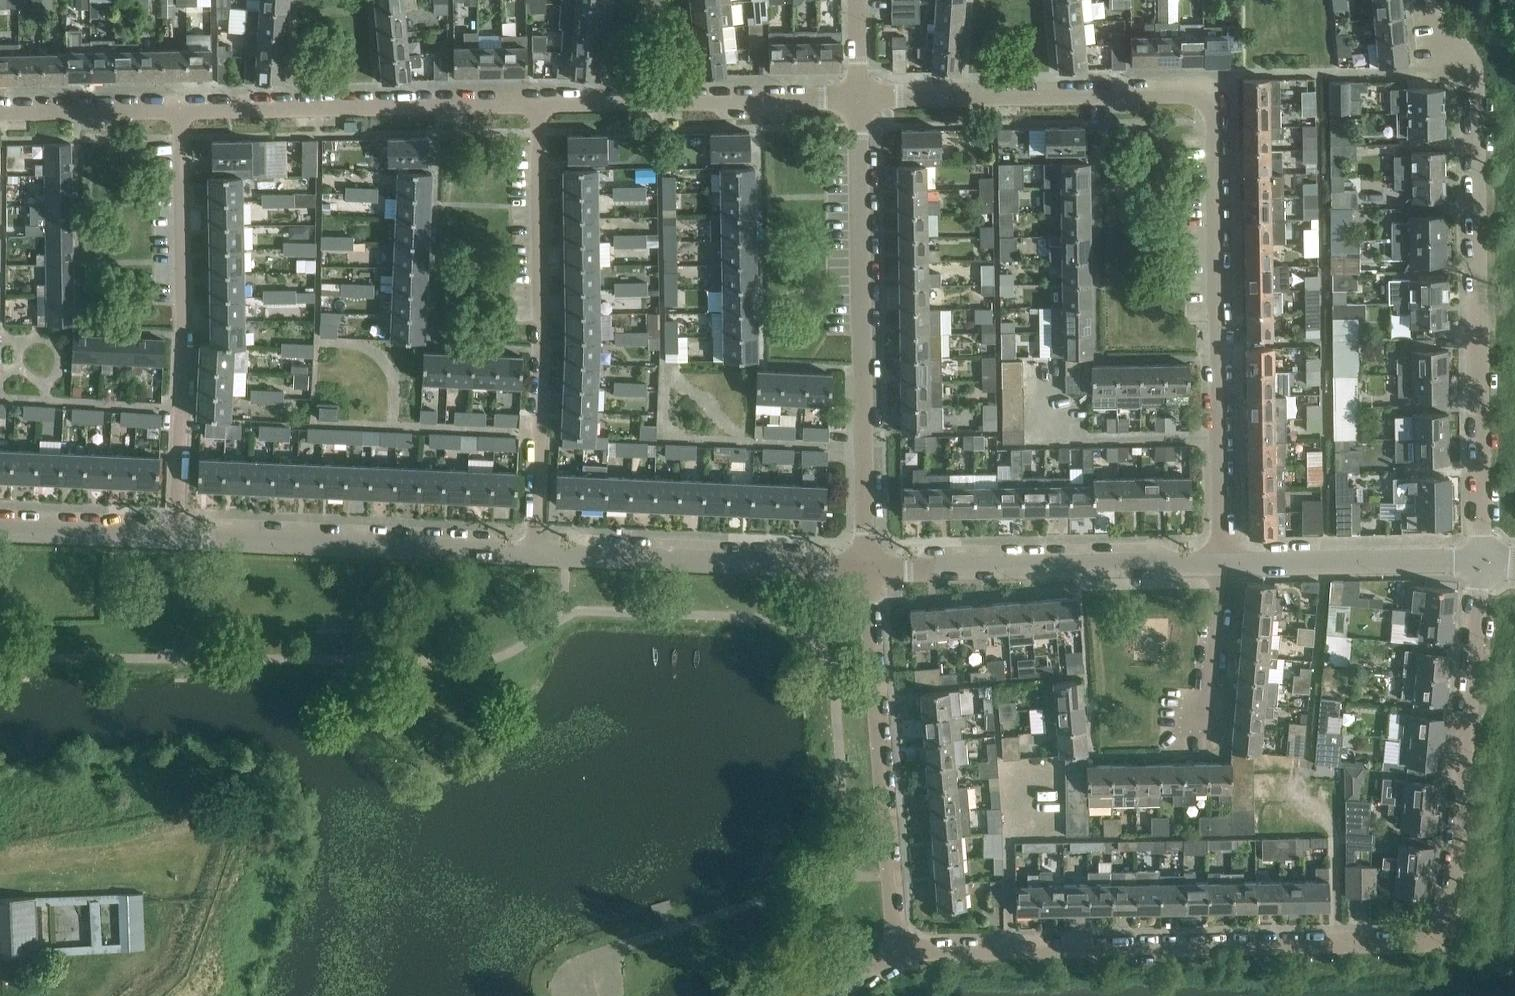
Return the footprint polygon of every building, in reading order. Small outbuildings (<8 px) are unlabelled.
[(138,6),(138,12),(148,12),(148,0),(138,0),(138,6)] [(173,0),(162,0),(163,16),(173,16),(173,0)] [(230,9),(230,0),(217,0),(217,9),(230,9)] [(289,0),(261,0),(260,9),(288,11),(289,0)] [(892,10),(916,10),(919,10),(919,0),(892,0),(892,10)] [(964,0),(959,0),(936,0),(935,23),(962,24),(964,0)] [(1088,0),(1052,0),(1055,23),(1082,20),(1090,19),(1088,0)] [(1333,8),(1347,7),(1346,0),(1332,0),(1333,8)] [(1374,18),(1402,15),(1400,0),(1373,0),(1374,18)] [(545,11),(545,2),(545,1),(532,2),(532,12),(545,11)] [(719,2),(691,5),(693,28),(733,25),(731,1),(719,2)] [(447,3),(434,3),(434,13),(447,13),(447,3)] [(602,30),(603,6),(561,3),(560,27),(564,27),(602,30)] [(376,7),(378,30),(405,28),(403,4),(376,7)] [(247,8),(245,33),(248,33),(286,35),(288,11),(260,9),(247,8)] [(230,19),(230,9),(217,9),(217,19),(230,19)] [(1374,18),(1377,42),(1404,39),(1402,15),(1374,18)] [(1055,23),(1057,47),(1084,44),(1082,20),(1055,23)] [(1131,64),(1156,63),(1155,22),(1144,22),(1145,36),(1131,36),(1131,64)] [(1166,22),(1155,22),(1156,63),(1180,63),(1180,29),(1179,22),(1166,23),(1166,22)] [(927,31),(926,46),(933,46),(961,48),(962,24),(935,23),(934,31),(927,31)] [(693,28),(696,52),(723,49),(735,48),(733,25),(693,28)] [(749,25),(750,49),(763,49),(762,25),(749,25)] [(1203,25),(1203,35),(1204,63),(1229,63),(1229,49),(1242,49),(1242,25),(1203,25)] [(564,27),(562,51),(600,54),(602,30),(564,27)] [(378,30),(380,55),(408,52),(405,28),(378,30)] [(1180,29),(1180,63),(1204,63),(1203,35),(1194,35),(1194,28),(1180,29)] [(67,29),(67,41),(67,53),(68,80),(68,78),(91,78),(91,41),(81,41),(81,29),(67,29)] [(769,32),(769,70),(794,69),(793,31),(769,32)] [(794,69),(818,69),(817,31),(793,31),(794,69)] [(818,69),(843,68),(842,31),(817,31),(818,69)] [(453,47),(454,74),(478,74),(478,46),(478,32),(465,32),(465,47),(453,47)] [(187,34),(187,49),(188,77),(212,76),(211,33),(187,34)] [(285,59),(286,35),(248,33),(246,57),(251,57),(285,59)] [(1112,33),(1112,43),(1125,43),(1125,33),(1112,33)] [(1336,35),(1337,45),(1349,44),(1348,33),(1336,35)] [(533,35),(533,50),(546,50),(546,35),(533,35)] [(502,46),(478,46),(478,74),(502,74),(502,36),(502,46)] [(527,36),(502,36),(502,74),(527,73),(527,36)] [(905,36),(892,36),(892,47),(906,47),(905,36)] [(91,40),(91,41),(91,78),(115,78),(115,43),(114,43),(114,39),(91,40)] [(1379,66),(1406,63),(1404,39),(1377,42),(1367,43),(1369,66),(1379,66)] [(447,41),(434,41),(434,51),(447,51),(447,41)] [(139,77),(139,50),(139,42),(115,43),(115,78),(139,77)] [(19,43),(0,43),(0,82),(20,81),(19,54),(19,43)] [(1125,68),(1125,43),(1112,43),(1112,68),(1125,68)] [(1086,69),(1084,44),(1057,47),(1059,71),(1086,69)] [(1350,55),(1349,44),(1337,45),(1338,56),(1350,55)] [(959,73),(961,48),(933,46),(926,46),(917,47),(917,58),(932,57),(931,71),(959,73)] [(217,47),(218,57),(231,57),(231,47),(217,47)] [(735,48),(723,49),(696,52),(698,77),(726,74),(725,63),(738,61),(736,47),(735,48)] [(906,71),(906,47),(892,47),(893,72),(906,71)] [(163,49),(139,50),(139,77),(164,77),(163,49)] [(187,49),(163,49),(164,77),(188,77),(187,49)] [(763,60),(763,49),(750,49),(750,60),(763,60)] [(533,50),(533,60),(546,60),(546,50),(533,50)] [(420,51),(408,52),(380,55),(383,82),(410,79),(409,66),(421,65),(420,51)] [(447,51),(434,51),(434,66),(448,66),(447,51)] [(598,78),(600,54),(562,51),(561,77),(571,77),(598,78)] [(43,53),(19,54),(20,81),(44,81),(43,53)] [(68,80),(67,53),(43,53),(44,81),(68,80)] [(231,82),(231,57),(218,57),(218,82),(231,82)] [(283,83),(285,59),(251,57),(246,57),(245,82),(255,81),(283,83)] [(1243,79),(1243,103),(1280,102),(1280,78),(1243,79)] [(1350,81),(1330,81),(1330,113),(1360,112),(1360,98),(1350,99),(1350,81)] [(1397,112),(1408,112),(1443,111),(1443,87),(1391,88),(1392,112),(1397,112)] [(1302,91),(1303,102),(1315,102),(1315,91),(1302,91)] [(1243,126),(1269,126),(1280,126),(1280,102),(1243,103),(1243,126)] [(1315,102),(1303,102),(1303,115),(1316,114),(1315,102)] [(1397,136),(1408,135),(1444,135),(1443,111),(1408,112),(1397,112),(1397,136)] [(1270,149),(1269,138),(1280,138),(1283,138),(1283,126),(1280,126),(1269,126),(1243,126),(1244,149),(1270,149)] [(1045,128),(1029,128),(1029,153),(1063,152),(1063,162),(1082,162),(1082,152),(1084,152),(1084,127),(1045,127),(1045,128)] [(1330,145),(1350,145),(1350,127),(1330,127),(1330,145)] [(1011,139),(1011,128),(998,129),(998,139),(1011,139)] [(902,165),(925,164),(941,164),(941,129),(901,130),(902,165)] [(992,139),(992,129),(979,129),(979,139),(992,139)] [(710,133),(711,158),(729,158),(729,166),(749,167),(749,157),(750,157),(750,132),(710,133)] [(606,135),(567,135),(567,160),(569,160),(569,169),(589,168),(588,160),(607,160),(606,135)] [(1303,136),(1303,149),(1316,148),(1316,136),(1303,136)] [(427,162),(427,137),(388,138),(388,163),(404,163),(403,171),(425,171),(426,162),(427,162)] [(303,139),(303,174),(316,175),(317,139),(303,139)] [(265,140),(212,140),(212,166),(214,166),(215,176),(241,177),(266,176),(266,175),(265,140)] [(46,174),(71,173),(71,143),(45,143),(45,163),(35,163),(35,173),(46,173),(46,174)] [(21,144),(7,144),(7,155),(21,154),(21,144)] [(1330,145),(1331,176),(1344,176),(1344,161),(1357,161),(1356,144),(1350,145),(1330,145)] [(1316,148),(1303,149),(1303,161),(1316,161),(1316,148)] [(1281,149),(1270,149),(1244,149),(1244,173),(1281,172),(1281,149)] [(1411,154),(1394,154),(1394,175),(1412,175),(1444,175),(1444,151),(1411,151),(1411,154)] [(1089,187),(1088,162),(1082,162),(1063,162),(1044,163),(1044,187),(1089,187)] [(1015,163),(998,163),(999,188),(1012,188),(1012,187),(1016,187),(1015,163)] [(926,189),(925,164),(902,165),(898,165),(898,189),(926,189)] [(754,191),(754,167),(749,167),(729,166),(721,167),(721,192),(754,191)] [(655,167),(635,167),(635,181),(655,180),(655,167)] [(597,168),(589,168),(569,169),(564,169),(564,193),(597,193),(597,168)] [(398,170),(397,195),(430,196),(432,172),(425,171),(403,171),(398,170)] [(1281,172),(1244,173),(1244,196),(1284,196),(1284,172),(1281,172)] [(46,204),(72,203),(71,173),(46,174),(46,193),(36,193),(36,203),(46,203),(46,204)] [(1444,175),(1412,175),(1394,175),(1394,187),(1412,187),(1412,199),(1445,199),(1444,175)] [(241,200),(241,177),(215,176),(209,176),(209,201),(241,200)] [(663,177),(663,192),(675,192),(675,176),(663,177)] [(1331,208),(1351,208),(1357,208),(1357,190),(1344,190),(1344,176),(1331,176),(1331,208)] [(993,178),(979,178),(980,188),(993,188),(993,178)] [(1304,195),(1317,195),(1317,183),(1304,183),(1304,195)] [(629,199),(629,186),(613,187),(614,199),(629,199)] [(645,198),(645,192),(645,186),(629,186),(629,199),(645,198)] [(346,187),(346,193),(345,199),(361,199),(362,187),(346,187)] [(378,188),(362,187),(361,199),(377,200),(378,188)] [(1089,211),(1089,187),(1044,187),(1045,211),(1062,211),(1089,211)] [(993,188),(980,188),(980,198),(993,198),(993,188)] [(1012,188),(999,188),(999,198),(1012,198),(1012,188)] [(899,213),(926,213),(936,213),(936,201),(926,201),(926,189),(898,189),(899,213)] [(754,191),(721,192),(722,216),(755,215),(754,191)] [(675,208),(675,192),(663,192),(663,208),(675,208)] [(294,193),(278,194),(278,206),(294,205),(294,193)] [(598,217),(597,193),(564,193),(564,217),(598,217)] [(262,206),(278,206),(278,194),(262,194),(262,206)] [(396,219),(429,220),(430,196),(397,195),(396,219)] [(1317,208),(1317,195),(1304,195),(1304,208),(1317,208)] [(1244,196),(1245,219),(1285,219),(1284,196),(1244,196)] [(242,224),(241,200),(209,201),(210,225),(242,224)] [(47,234),(72,233),(72,203),(46,204),(46,223),(36,223),(36,233),(47,233),(47,234)] [(1352,239),(1351,208),(1331,208),(1332,229),(1331,239),(1352,239)] [(1089,211),(1062,211),(1062,235),(1090,235),(1089,211)] [(1012,212),(999,212),(999,226),(1000,236),(1013,236),(1012,212)] [(899,237),(927,237),(926,213),(899,213),(899,237)] [(1409,222),(1392,222),(1393,239),(1445,238),(1445,232),(1450,232),(1450,221),(1445,221),(1445,214),(1409,215),(1409,222)] [(710,240),(722,239),(755,239),(755,215),(722,216),(710,216),(710,240)] [(598,241),(598,217),(564,217),(565,241),(598,241)] [(1311,228),(1304,228),(1305,242),(1317,242),(1317,218),(1311,218),(1311,228)] [(396,219),(395,243),(428,244),(429,220),(396,219)] [(1285,242),(1285,219),(1245,219),(1245,243),(1271,242),(1285,242)] [(242,248),(242,224),(210,225),(210,249),(242,248)] [(664,224),(664,240),(676,240),(676,224),(664,224)] [(993,226),(980,226),(980,236),(994,236),(993,226)] [(47,264),(72,263),(72,233),(47,234),(47,253),(37,253),(37,264),(47,264)] [(630,246),(630,234),(614,235),(614,247),(630,246)] [(646,246),(646,240),(646,234),(630,234),(630,246),(646,246)] [(337,248),(338,236),(322,235),(322,247),(337,248)] [(1090,235),(1062,235),(1050,235),(1050,259),(1062,259),(1090,259),(1090,235)] [(353,236),(338,236),(337,248),(353,248),(353,236)] [(994,236),(980,236),(980,246),(994,246),(994,236)] [(1013,236),(1000,236),(1000,246),(1000,260),(1013,260),(1017,260),(1017,236),(1013,236)] [(899,261),(927,261),(937,261),(937,249),(927,249),(927,237),(899,237),(899,261)] [(1445,244),(1445,238),(1393,239),(1393,257),(1409,257),(1410,263),(1446,262),(1446,256),(1450,256),(1450,244),(1445,244)] [(755,239),(722,239),(722,263),(756,263),(755,239)] [(1352,239),(1331,239),(1332,272),(1357,272),(1360,272),(1359,239),(1352,239)] [(676,256),(676,240),(664,240),(664,256),(676,256)] [(565,241),(565,265),(598,265),(598,241),(565,241)] [(284,254),(300,254),(300,242),(284,242),(284,254)] [(316,242),(300,242),(300,254),(315,254),(316,242)] [(1271,266),(1271,242),(1245,243),(1245,266),(1271,266)] [(1317,242),(1305,242),(1305,254),(1318,254),(1317,242)] [(394,267),(427,268),(428,244),(395,243),(394,267)] [(242,272),(242,248),(210,249),(210,273),(242,272)] [(1062,259),(1063,283),(1090,283),(1090,259),(1062,259)] [(927,261),(899,261),(900,285),(927,285),(937,285),(937,273),(927,273),(927,261)] [(37,294),(47,294),(73,293),(72,263),(47,264),(47,283),(37,283),(37,294)] [(722,263),(710,264),(710,288),(723,287),(756,287),(756,263),(722,263)] [(994,264),(981,264),(981,274),(981,284),(994,284),(994,274),(994,264)] [(599,289),(598,265),(565,265),(566,289),(599,289)] [(1246,289),(1272,289),(1281,289),(1281,266),(1271,266),(1245,266),(1246,289)] [(381,274),(380,290),(393,291),(426,292),(427,268),(394,267),(394,274),(381,274)] [(242,272),(210,273),(211,297),(243,296),(242,272)] [(664,272),(665,288),(677,288),(676,272),(664,272)] [(1332,272),(1332,304),(1346,303),(1345,290),(1357,290),(1357,272),(1332,272)] [(1013,273),(1000,273),(1000,274),(1000,284),(1014,284),(1013,274),(1013,273)] [(1305,276),(1305,289),(1318,288),(1318,276),(1305,276)] [(1446,278),(1393,279),(1393,303),(1446,302),(1446,278)] [(615,294),(631,294),(631,282),(615,283),(615,294)] [(631,282),(631,294),(647,294),(647,282),(631,282)] [(341,295),(357,295),(358,283),(342,283),(341,295)] [(373,284),(358,283),(357,295),(373,296),(373,284)] [(1063,283),(1063,306),(1091,307),(1090,283),(1063,283)] [(994,284),(981,284),(981,294),(994,294),(994,284)] [(1014,284),(1000,284),(1000,294),(1014,294),(1014,284)] [(900,285),(900,309),(928,309),(927,285),(900,285)] [(756,287),(723,287),(723,311),(756,311),(756,287)] [(665,288),(665,304),(677,304),(677,288),(665,288)] [(1319,312),(1318,288),(1305,289),(1306,312),(1319,312)] [(279,290),(280,302),(295,301),(295,289),(279,290)] [(566,289),(566,314),(599,313),(599,289),(566,289)] [(1281,289),(1272,289),(1246,289),(1246,313),(1272,312),(1281,312),(1281,289)] [(280,302),(279,290),(264,290),(264,302),(280,302)] [(393,291),(392,315),(425,316),(426,292),(393,291)] [(38,324),(73,324),(73,293),(47,294),(37,294),(38,314),(38,324)] [(243,321),(243,296),(211,297),(211,322),(243,321)] [(1446,302),(1393,303),(1393,308),(1397,308),(1397,312),(1410,312),(1410,326),(1446,326),(1446,302)] [(1346,303),(1332,304),(1333,339),(1358,339),(1358,318),(1366,318),(1366,303),(1346,303)] [(1091,330),(1091,307),(1063,306),(1051,307),(1051,331),(1091,330)] [(900,309),(900,333),(940,333),(940,309),(928,309),(900,309)] [(990,309),(974,310),(975,321),(991,320),(990,309)] [(723,311),(724,335),(757,335),(756,311),(723,311)] [(1273,336),(1272,312),(1246,313),(1247,337),(1273,336)] [(1306,312),(1306,336),(1319,336),(1319,312),(1306,312)] [(599,338),(599,313),(566,314),(566,337),(566,339),(599,338)] [(391,339),(424,341),(425,316),(392,315),(391,339)] [(665,320),(666,336),(678,336),(677,320),(665,320)] [(243,321),(211,322),(211,344),(234,346),(243,346),(243,321)] [(995,322),(982,322),(982,332),(995,332),(995,322)] [(1014,322),(1001,322),(1001,332),(1014,332),(1014,322)] [(321,336),(337,336),(337,324),(321,324),(321,336)] [(1091,330),(1051,331),(1052,356),(1065,356),(1091,355),(1091,330)] [(648,343),(648,337),(647,331),(632,332),(632,344),(648,343)] [(632,344),(632,332),(616,332),(616,344),(632,344)] [(995,332),(982,332),(982,342),(995,342),(995,332)] [(1014,342),(1014,332),(1001,332),(1001,342),(1014,342)] [(901,357),(941,357),(940,333),(900,333),(901,357)] [(103,361),(104,336),(73,334),(72,370),(82,370),(83,360),(103,361)] [(757,335),(724,335),(724,360),(757,359),(757,335)] [(113,372),(113,362),(133,363),(134,337),(104,336),(103,361),(102,371),(113,372)] [(678,352),(678,336),(666,336),(666,352),(678,352)] [(143,363),(163,364),(164,339),(134,337),(133,363),(132,373),(143,373),(143,363)] [(566,339),(565,362),(598,363),(599,338),(566,339)] [(1358,375),(1358,339),(1333,339),(1334,375),(1348,375),(1358,375)] [(282,342),(282,348),(282,354),(298,355),(298,343),(282,342)] [(314,344),(298,343),(298,355),(313,356),(314,344)] [(232,370),(234,346),(211,344),(201,344),(199,369),(232,370)] [(1247,347),(1247,371),(1273,371),(1273,347),(1247,347)] [(1398,374),(1400,374),(1447,373),(1447,349),(1411,350),(1411,359),(1397,359),(1398,374)] [(422,381),(447,382),(449,353),(424,351),(422,381)] [(473,354),(449,353),(447,382),(472,383),(473,354)] [(472,383),(496,385),(497,355),(473,354),(472,383)] [(522,356),(497,355),(496,385),(521,386),(522,356)] [(1092,373),(1092,365),(1091,355),(1065,356),(1065,374),(1092,373)] [(995,356),(982,356),(982,370),(983,380),(996,380),(996,370),(995,356)] [(901,381),(929,381),(941,381),(941,357),(901,357),(901,381)] [(1306,358),(1307,370),(1319,370),(1319,358),(1306,358)] [(1001,360),(1002,372),(1023,371),(1023,360),(1001,360)] [(597,387),(598,363),(565,362),(564,385),(597,387)] [(1140,364),(1116,365),(1117,407),(1131,407),(1130,392),(1141,392),(1140,364)] [(1164,364),(1140,364),(1141,392),(1141,404),(1165,404),(1165,391),(1164,364)] [(1189,364),(1164,364),(1165,391),(1189,391),(1189,364)] [(1117,407),(1116,365),(1092,365),(1092,373),(1092,391),(1092,407),(1117,407)] [(231,394),(232,370),(199,369),(198,392),(231,394)] [(756,400),(781,401),(782,371),(757,370),(756,400)] [(1319,370),(1307,370),(1307,383),(1320,383),(1319,370)] [(781,401),(805,402),(806,372),(782,371),(781,401)] [(1023,383),(1023,371),(1002,372),(1002,383),(1023,383)] [(1273,371),(1247,371),(1247,395),(1285,394),(1290,394),(1289,371),(1273,371)] [(830,403),(831,373),(806,372),(805,402),(830,403)] [(1092,373),(1065,374),(1066,392),(1092,391),(1092,373)] [(1398,374),(1398,395),(1412,395),(1412,398),(1447,397),(1447,373),(1400,374),(1398,374)] [(300,375),(300,381),(305,386),(311,386),(311,375),(300,375)] [(1348,385),(1348,375),(1334,375),(1334,407),(1358,406),(1358,385),(1348,385)] [(996,380),(983,380),(983,390),(996,390),(996,380)] [(614,393),(630,394),(631,382),(615,381),(614,393)] [(901,381),(901,405),(942,405),(941,381),(929,381),(901,381)] [(647,383),(631,382),(630,394),(646,395),(647,383)] [(1002,383),(1002,395),(1023,395),(1023,383),(1002,383)] [(564,385),(563,409),(596,411),(597,387),(564,385)] [(251,401),(267,401),(267,390),(252,389),(251,401)] [(283,390),(267,390),(267,401),(283,402),(283,390)] [(230,418),(231,394),(198,392),(197,417),(206,417),(226,418),(230,418)] [(1247,395),(1248,418),(1286,417),(1285,394),(1247,395)] [(1024,407),(1023,395),(1002,395),(1002,407),(1024,407)] [(317,417),(338,418),(339,404),(317,403),(317,417)] [(996,404),(983,404),(983,419),(983,429),(996,429),(996,418),(996,404)] [(1307,417),(1320,417),(1320,404),(1307,405),(1307,417)] [(39,406),(24,405),(23,417),(38,418),(39,406)] [(942,429),(942,405),(901,405),(902,430),(942,429)] [(39,406),(38,418),(53,419),(54,407),(39,406)] [(1358,406),(1334,407),(1335,439),(1349,438),(1359,438),(1358,406)] [(1002,407),(1002,419),(1024,418),(1024,407),(1002,407)] [(88,410),(73,409),(72,420),(87,421),(88,410)] [(421,421),(436,422),(437,410),(421,409),(421,421)] [(595,435),(596,411),(563,409),(562,434),(565,434),(580,435),(595,435)] [(88,410),(87,421),(102,422),(103,411),(88,410)] [(455,423),(470,423),(470,411),(455,411),(455,423)] [(485,412),(470,411),(470,423),(485,424),(485,412)] [(136,413),(121,412),(121,424),(136,425),(136,413)] [(161,414),(136,413),(136,425),(160,426),(161,414)] [(520,414),(495,413),(494,425),(519,426),(520,414)] [(1395,416),(1395,438),(1448,437),(1448,413),(1412,414),(1412,416),(1395,416)] [(1175,416),(1165,417),(1165,430),(1175,430),(1175,416)] [(225,436),(226,424),(226,418),(206,417),(205,436),(225,436)] [(1117,417),(1107,418),(1107,431),(1117,431),(1117,417)] [(1127,417),(1117,417),(1117,431),(1127,430),(1127,417)] [(1165,417),(1155,417),(1155,430),(1165,430),(1165,417)] [(1248,441),(1274,441),(1285,441),(1286,441),(1286,417),(1248,418),(1248,441)] [(1320,430),(1320,417),(1307,417),(1307,430),(1320,430)] [(1002,419),(1002,430),(1024,430),(1024,418),(1002,419)] [(241,425),(226,424),(225,436),(240,437),(241,425)] [(764,437),(779,437),(780,425),(765,424),(764,437)] [(656,438),(657,426),(641,425),(640,437),(656,438)] [(795,426),(780,425),(779,437),(794,438),(795,426)] [(259,438),(274,438),(274,426),(260,426),(259,438)] [(290,427),(274,426),(274,438),(289,439),(290,427)] [(828,439),(829,429),(829,427),(804,427),(803,438),(828,439)] [(308,440),(323,441),(323,429),(309,428),(308,440)] [(347,430),(333,429),(332,441),(347,442),(347,430)] [(362,431),(347,430),(347,442),(362,443),(362,431)] [(1024,442),(1024,430),(1002,430),(1002,442),(1024,442)] [(396,432),(381,432),(381,443),(396,444),(396,432)] [(411,433),(396,432),(396,444),(411,445),(411,433)] [(445,434),(430,434),(430,446),(444,446),(445,434)] [(460,435),(445,434),(444,446),(460,447),(460,435)] [(580,446),(580,435),(565,434),(565,446),(580,446)] [(595,447),(595,435),(580,435),(580,446),(595,447)] [(935,435),(925,436),(925,449),(935,449),(935,435)] [(973,435),(964,435),(964,448),(973,448),(973,435)] [(973,435),(973,448),(984,448),(984,435),(973,435)] [(478,448),(493,449),(494,436),(479,436),(478,448)] [(519,438),(494,436),(493,449),(518,450),(519,438)] [(925,436),(915,436),(915,449),(925,449),(925,436)] [(1448,461),(1448,437),(1395,438),(1395,460),(1413,460),(1413,461),(1448,461)] [(1349,438),(1335,439),(1335,471),(1346,470),(1359,470),(1358,450),(1349,450),(1349,438)] [(1285,441),(1274,441),(1248,441),(1248,465),(1274,464),(1284,464),(1286,464),(1285,441)] [(617,454),(632,455),(632,443),(617,442),(617,454)] [(647,444),(632,443),(632,455),(647,456),(647,444)] [(681,445),(666,444),(665,456),(680,457),(681,445)] [(696,446),(681,445),(680,457),(695,458),(696,446)] [(1127,446),(1118,447),(1118,460),(1127,460),(1127,446)] [(1166,446),(1155,446),(1155,459),(1166,459),(1166,446)] [(1166,446),(1166,459),(1175,459),(1175,446),(1166,446)] [(714,458),(729,459),(730,447),(715,447),(714,458)] [(745,448),(730,447),(729,459),(744,460),(745,448)] [(1059,461),(1069,461),(1069,447),(1059,448),(1059,461)] [(1070,480),(1070,484),(1070,512),(1071,512),(1071,517),(1083,517),(1083,512),(1095,512),(1094,506),(1095,506),(1095,478),(1093,478),(1093,447),(1082,447),(1083,480),(1070,480)] [(1107,460),(1118,460),(1118,447),(1107,447),(1107,460)] [(997,476),(998,513),(998,518),(1012,517),(1012,513),(1022,513),(1021,461),(1021,448),(1011,448),(1011,476),(997,476)] [(1031,448),(1021,448),(1021,461),(1031,461),(1031,448)] [(12,450),(0,449),(0,479),(11,480),(12,450)] [(763,461),(778,461),(778,449),(763,449),(763,461)] [(793,450),(778,449),(778,461),(793,462),(793,450)] [(37,451),(12,450),(11,480),(35,481),(37,451)] [(828,451),(803,450),(802,462),(827,463),(828,451)] [(60,482),(61,452),(37,451),(35,481),(60,482)] [(1308,451),(1308,464),(1321,464),(1321,451),(1308,451)] [(86,453),(61,452),(60,482),(84,483),(86,453)] [(110,454),(86,453),(84,483),(108,484),(110,454)] [(133,485),(134,455),(110,454),(108,484),(133,485)] [(159,456),(134,455),(133,485),(158,486),(159,456)] [(223,489),(224,459),(199,458),(198,488),(223,489)] [(468,470),(467,500),(491,501),(492,471),(493,459),(468,458),(468,470)] [(247,490),(248,460),(224,459),(223,489),(247,490)] [(273,461),(248,460),(247,490),(272,491),(273,461)] [(296,492),(297,462),(273,461),(272,491),(296,492)] [(320,493),(322,463),(297,462),(296,492),(320,493)] [(345,494),(346,464),(322,463),(320,493),(345,494)] [(369,495),(370,465),(346,464),(345,494),(369,495)] [(582,475),(581,505),(605,506),(606,476),(607,465),(582,464),(582,475)] [(1284,464),(1274,464),(1248,465),(1249,488),(1285,487),(1284,464)] [(1321,483),(1321,464),(1308,464),(1308,483),(1321,483)] [(393,496),(395,466),(370,465),(369,495),(393,496)] [(418,497),(419,468),(395,466),(393,496),(418,497)] [(442,499),(443,469),(419,468),(418,497),(442,499)] [(925,468),(913,468),(913,487),(901,487),(901,515),(926,514),(925,473),(925,468)] [(467,500),(468,470),(443,469),(442,499),(467,500)] [(1336,502),(1351,502),(1352,502),(1352,486),(1346,486),(1346,470),(1335,471),(1336,502)] [(516,502),(517,472),(492,471),(491,501),(516,502)] [(974,514),(998,513),(997,476),(997,472),(973,473),(974,486),(974,514)] [(582,475),(557,473),(556,503),(581,505),(582,475)] [(949,473),(925,473),(926,514),(950,514),(949,473)] [(973,473),(949,473),(950,514),(974,514),(974,486),(973,473)] [(631,477),(606,476),(605,506),(629,507),(631,477)] [(1046,476),(1022,476),(1022,513),(1023,513),(1023,517),(1035,517),(1035,513),(1046,512),(1046,485),(1046,476)] [(1070,480),(1069,476),(1046,476),(1046,512),(1070,512),(1070,484),(1070,480)] [(655,478),(631,477),(629,507),(654,508),(655,478)] [(1142,477),(1118,478),(1119,505),(1143,505),(1142,477)] [(1166,477),(1142,477),(1143,505),(1166,505),(1166,477)] [(1166,477),(1166,505),(1191,504),(1190,477),(1166,477)] [(1397,501),(1416,501),(1449,500),(1449,496),(1454,496),(1454,483),(1449,483),(1449,477),(1393,478),(1393,501),(1397,501)] [(679,479),(655,478),(654,508),(678,509),(679,479)] [(1118,478),(1095,478),(1095,506),(1119,505),(1118,478)] [(704,480),(679,479),(678,509),(703,510),(704,480)] [(728,481),(704,480),(703,510),(727,511),(728,481)] [(753,482),(728,481),(727,511),(751,512),(753,482)] [(777,483),(753,482),(751,512),(776,513),(777,483)] [(801,484),(777,483),(776,513),(800,514),(801,484)] [(825,515),(825,509),(826,485),(801,484),(800,514),(825,515)] [(1249,511),(1275,511),(1285,511),(1285,487),(1249,488),(1249,511)] [(1303,510),(1321,510),(1321,500),(1303,500),(1303,510)] [(1449,500),(1416,501),(1397,501),(1397,516),(1401,516),(1401,525),(1449,524),(1449,518),(1455,518),(1454,505),(1449,505),(1449,500)] [(1351,502),(1336,502),(1336,534),(1351,534),(1351,502)] [(1322,534),(1321,510),(1303,510),(1303,534),(1322,534)] [(1275,535),(1275,511),(1249,511),(1249,535),(1275,535)] [(1318,591),(1319,580),(1302,581),(1301,589),(1318,591)] [(1331,580),(1329,603),(1351,604),(1368,606),(1369,598),(1359,597),(1360,580),(1344,580),(1344,581),(1331,580)] [(1246,581),(1244,606),(1281,609),(1282,598),(1273,597),(1275,584),(1274,584),(1246,581)] [(1409,610),(1453,614),(1455,589),(1411,585),(1409,610)] [(1054,598),(1056,626),(1080,625),(1078,596),(1054,598)] [(1054,598),(1030,600),(1033,636),(1057,634),(1056,626),(1054,598)] [(1009,643),(1033,641),(1030,600),(1006,602),(1008,630),(1009,643)] [(984,632),(1008,630),(1006,602),(982,604),(984,632)] [(1329,603),(1326,634),(1346,636),(1348,620),(1350,620),(1351,604),(1329,603)] [(972,633),(973,647),(985,646),(984,632),(982,604),(958,606),(960,634),(972,633)] [(936,636),(960,634),(958,606),(934,608),(936,636)] [(1281,609),(1244,606),(1242,630),(1270,632),(1272,618),(1280,619),(1281,609)] [(937,646),(936,636),(934,608),(909,610),(913,648),(937,646)] [(1418,635),(1418,643),(1450,646),(1453,614),(1409,610),(1395,608),(1394,618),(1407,620),(1406,634),(1418,635)] [(1298,626),(1297,635),(1314,636),(1315,628),(1298,626)] [(1270,632),(1242,630),(1240,654),(1277,657),(1278,647),(1269,647),(1270,632)] [(1346,636),(1326,634),(1324,657),(1348,659),(1350,637),(1346,636)] [(1313,645),(1314,636),(1297,635),(1296,643),(1313,645)] [(1404,650),(1402,674),(1447,678),(1450,646),(1418,643),(1413,642),(1412,651),(1404,650)] [(1277,657),(1240,654),(1238,678),(1266,680),(1267,666),(1276,666),(1277,657)] [(1003,659),(986,661),(987,670),(988,679),(1005,677),(1004,668),(1003,659)] [(1067,672),(1080,671),(1084,671),(1084,662),(1066,663),(1067,672)] [(1036,675),(1053,674),(1052,665),(1035,666),(1036,675)] [(1019,676),(1036,675),(1035,666),(1018,667),(1019,676)] [(940,683),(939,674),(939,667),(914,669),(915,685),(940,683)] [(1294,674),(1293,683),(1310,684),(1310,675),(1311,668),(1300,667),(1300,674),(1294,674)] [(1323,667),(1322,683),(1331,684),(1332,667),(1323,667)] [(988,679),(987,670),(970,671),(971,680),(988,679)] [(956,672),(939,674),(940,683),(957,681),(956,672)] [(1402,674),(1400,698),(1445,702),(1447,678),(1402,674)] [(1238,678),(1236,702),(1264,704),(1274,705),(1277,705),(1279,681),(1266,680),(1238,678)] [(1055,706),(1083,704),(1081,679),(1053,681),(1055,706)] [(1309,693),(1310,684),(1293,683),(1292,691),(1309,693)] [(983,696),(984,712),(993,711),(991,684),(979,685),(980,696),(983,696)] [(959,689),(920,692),(922,717),(961,714),(959,689)] [(1319,714),(1318,731),(1327,732),(1327,730),(1341,732),(1343,716),(1339,716),(1340,701),(1321,699),(1320,703),(1319,714)] [(999,711),(1016,709),(1015,701),(998,702),(999,711)] [(1236,702),(1233,726),(1262,728),(1263,717),(1273,718),(1274,705),(1264,704),(1236,702)] [(1045,731),(1056,730),(1085,728),(1083,704),(1055,706),(1043,707),(1045,731)] [(1017,718),(1016,709),(999,711),(1000,719),(1017,718)] [(993,711),(984,712),(986,729),(994,728),(993,711)] [(922,717),(924,741),(961,738),(960,726),(965,726),(964,713),(961,714),(922,717)] [(1398,738),(1399,738),(1441,742),(1443,717),(1400,714),(1398,738)] [(1289,722),(1289,730),(1305,732),(1306,723),(1289,722)] [(1262,728),(1233,726),(1231,750),(1253,752),(1260,753),(1262,728)] [(1065,754),(1087,752),(1085,728),(1056,730),(1058,754),(1065,754)] [(1303,756),(1305,732),(1289,730),(1286,755),(1303,756)] [(1316,758),(1315,763),(1341,765),(1343,745),(1344,733),(1327,732),(1318,731),(1316,758)] [(1001,734),(1003,759),(1020,758),(1018,733),(1001,734)] [(924,741),(926,765),(954,763),(966,762),(964,738),(961,738),(924,741)] [(1406,771),(1425,773),(1426,765),(1439,766),(1441,742),(1399,738),(1397,763),(1407,764),(1406,771)] [(987,743),(988,760),(997,759),(996,742),(987,743)] [(1231,750),(1231,758),(1230,761),(1232,761),(1232,764),(1253,763),(1253,752),(1231,750)] [(1087,764),(1088,764),(1087,752),(1065,754),(1065,766),(1087,766),(1087,764)] [(979,777),(998,776),(997,759),(988,760),(978,761),(979,777)] [(1232,761),(1230,761),(1207,762),(1208,790),(1220,790),(1220,802),(1231,802),(1231,798),(1231,789),(1232,789),(1232,786),(1232,775),(1232,764),(1232,761)] [(1160,791),(1159,762),(1135,763),(1136,803),(1160,803),(1160,791)] [(1184,803),(1183,762),(1159,762),(1160,791),(1173,790),(1173,803),(1184,803)] [(1208,790),(1207,762),(1183,762),(1184,803),(1195,803),(1195,790),(1208,790)] [(926,765),(928,789),(956,787),(954,763),(926,765)] [(1112,803),(1111,763),(1088,764),(1087,764),(1087,766),(1087,777),(1087,788),(1087,792),(1088,792),(1088,800),(1088,804),(1112,803)] [(1136,803),(1135,763),(1111,763),(1112,803),(1136,803)] [(1232,775),(1253,775),(1253,763),(1232,764),(1232,775)] [(1087,766),(1065,766),(1065,777),(1087,777),(1087,766)] [(1364,766),(1344,766),(1345,782),(1345,800),(1354,800),(1361,799),(1360,784),(1364,784),(1364,767),(1364,766)] [(1396,778),(1394,802),(1436,806),(1438,782),(1425,780),(1425,773),(1406,771),(1406,779),(1396,778)] [(1232,786),(1254,786),(1253,775),(1232,775),(1232,786)] [(1087,777),(1065,777),(1066,789),(1087,788),(1087,777)] [(928,789),(930,813),(970,810),(968,786),(956,787),(928,789)] [(1231,798),(1254,797),(1254,786),(1232,786),(1232,789),(1231,789),(1231,798)] [(1087,788),(1066,789),(1066,800),(1088,800),(1088,792),(1087,792),(1087,788)] [(991,791),(992,808),(1001,807),(1000,790),(991,791)] [(1232,809),(1254,809),(1254,797),(1231,798),(1231,802),(1232,809)] [(1354,800),(1345,800),(1346,832),(1363,832),(1368,832),(1371,800),(1362,799),(1361,799),(1354,800)] [(1088,800),(1066,800),(1066,811),(1088,811),(1088,804),(1088,800)] [(1389,802),(1388,813),(1403,814),(1401,828),(1434,831),(1436,806),(1394,802),(1394,803),(1389,802)] [(1002,824),(1001,807),(992,808),(993,824),(1002,824)] [(1232,809),(1232,815),(1232,820),(1254,820),(1254,809),(1232,809)] [(932,837),(960,835),(972,834),(970,810),(930,813),(932,837)] [(1066,823),(1089,822),(1088,811),(1066,811),(1066,823)] [(1208,832),(1208,815),(1199,815),(1200,833),(1208,832)] [(1232,820),(1232,815),(1208,815),(1208,832),(1232,832),(1232,820)] [(1152,833),(1160,833),(1160,816),(1152,816),(1152,833)] [(1160,833),(1169,833),(1169,816),(1160,816),(1160,833)] [(1112,834),(1112,817),(1104,817),(1104,834),(1112,834)] [(1112,834),(1121,834),(1121,817),(1112,817),(1112,834)] [(1232,832),(1254,832),(1254,820),(1232,820),(1232,832)] [(1066,835),(1089,834),(1089,822),(1066,823),(1066,835)] [(984,832),(984,840),(984,856),(994,856),(1003,856),(1003,842),(1003,839),(1002,831),(994,832),(984,832)] [(1363,832),(1346,832),(1346,835),(1346,864),(1355,864),(1355,848),(1372,849),(1373,846),(1374,833),(1368,833),(1368,832),(1363,832)] [(960,835),(932,837),(934,861),(962,859),(960,835)] [(1279,838),(1279,846),(1280,857),(1304,857),(1303,837),(1279,838)] [(1311,846),(1328,846),(1328,837),(1311,837),(1311,846)] [(1231,838),(1214,839),(1214,847),(1231,847),(1231,838)] [(1231,838),(1231,847),(1248,847),(1248,838),(1231,838)] [(1279,838),(1262,838),(1263,859),(1280,859),(1280,857),(1279,846),(1279,838)] [(1166,848),(1183,848),(1183,839),(1166,839),(1166,848)] [(1200,839),(1183,839),(1183,848),(1183,853),(1207,853),(1207,839),(1200,839)] [(1104,840),(1087,841),(1087,849),(1104,849),(1104,840)] [(1135,840),(1118,840),(1118,849),(1135,849),(1135,840)] [(1135,840),(1135,849),(1152,848),(1152,840),(1135,840)] [(1039,841),(1022,842),(1022,850),(1039,850),(1039,841)] [(1056,841),(1039,841),(1039,850),(1056,850),(1056,841)] [(1087,841),(1070,841),(1070,850),(1087,849),(1087,841)] [(1382,866),(1398,868),(1430,870),(1432,846),(1400,843),(1399,857),(1383,856),(1382,866)] [(994,873),(1003,873),(1003,856),(994,856),(994,873)] [(934,861),(936,885),(964,883),(962,859),(934,861)] [(1355,864),(1346,864),(1347,884),(1347,896),(1361,896),(1376,895),(1376,866),(1355,864)] [(1318,879),(1304,880),(1304,908),(1329,908),(1328,866),(1317,867),(1318,879)] [(1410,893),(1409,901),(1409,902),(1423,903),(1424,902),(1424,894),(1428,895),(1430,870),(1398,868),(1396,892),(1410,893)] [(1052,870),(1040,870),(1040,874),(1040,912),(1064,912),(1064,884),(1052,884),(1052,870)] [(1088,871),(1088,883),(1088,912),(1112,911),(1112,883),(1112,870),(1088,871)] [(1136,911),(1136,870),(1125,870),(1125,883),(1112,883),(1112,911),(1136,911)] [(1160,910),(1160,882),(1160,870),(1136,870),(1136,911),(1160,910)] [(1195,871),(1184,871),(1184,882),(1184,910),(1208,910),(1208,881),(1196,881),(1195,871)] [(1243,872),(1232,873),(1232,909),(1256,909),(1256,880),(1243,881),(1243,872)] [(1208,910),(1232,909),(1232,873),(1221,873),(1221,881),(1208,881),(1208,910)] [(1028,874),(1028,885),(1015,885),(1016,913),(1040,912),(1040,874),(1028,874)] [(1280,880),(1256,880),(1256,909),(1280,908),(1280,880)] [(1304,880),(1280,880),(1280,908),(1304,908),(1304,880)] [(990,881),(991,905),(1004,904),(1003,881),(990,881)] [(1160,910),(1184,910),(1184,882),(1160,882),(1160,910)] [(964,883),(936,885),(938,909),(966,907),(964,883)] [(1064,912),(1088,912),(1088,883),(1064,884),(1064,912)] [(1,954),(37,953),(35,897),(0,898),(0,932),(1,954)]
